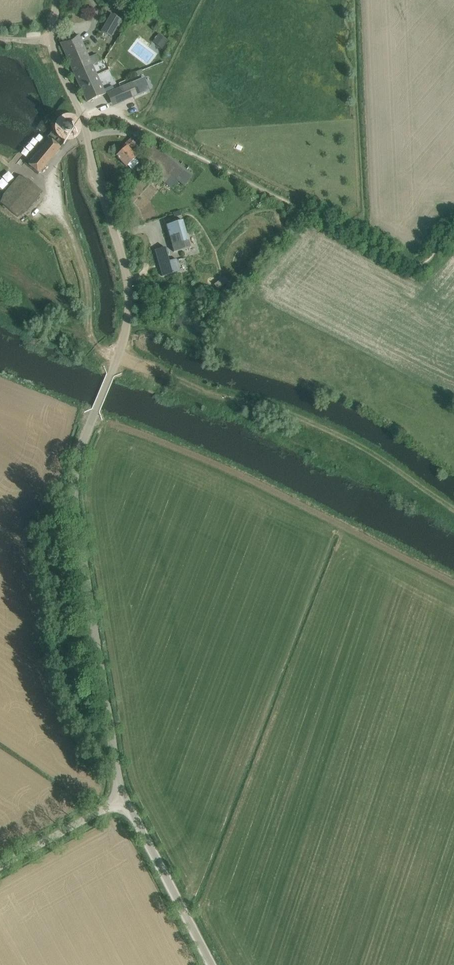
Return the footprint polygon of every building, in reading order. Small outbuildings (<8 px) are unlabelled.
[(101,31),(111,37),(121,20),(111,14),(101,31)] [(169,41),(160,34),(153,42),(163,49),(169,41)] [(60,43),(74,73),(92,64),(79,35),(60,43)] [(92,64),(74,73),(87,102),(105,94),(92,64)] [(132,82),(119,88),(125,101),(137,95),(132,82)] [(61,127),(61,128),(61,129),(62,130),(63,131),(64,132),(65,132),(66,133),(67,133),(68,133),(69,133),(70,132),(71,132),(72,131),(73,130),(74,129),(74,128),(74,127),(74,126),(74,125),(74,124),(73,123),(73,122),(72,121),(71,121),(70,120),(69,120),(68,120),(67,120),(65,120),(64,120),(64,121),(63,121),(62,122),(62,123),(61,124),(61,125),(61,126),(61,127)] [(29,164),(39,173),(61,147),(50,138),(29,164)] [(139,163),(135,158),(137,157),(130,149),(136,143),(131,138),(123,146),(125,148),(116,155),(126,166),(128,165),(132,169),(139,163)] [(145,140),(140,146),(147,152),(152,147),(145,140)] [(184,186),(193,175),(155,144),(140,162),(172,188),(178,180),(184,186)] [(12,176),(5,170),(0,177),(0,189),(1,190),(12,176)] [(27,211),(43,192),(29,180),(19,176),(3,194),(0,202),(18,217),(27,211)] [(183,220),(166,225),(174,252),(191,247),(183,220)] [(165,247),(155,250),(159,264),(162,276),(180,271),(176,259),(169,261),(165,247)]
